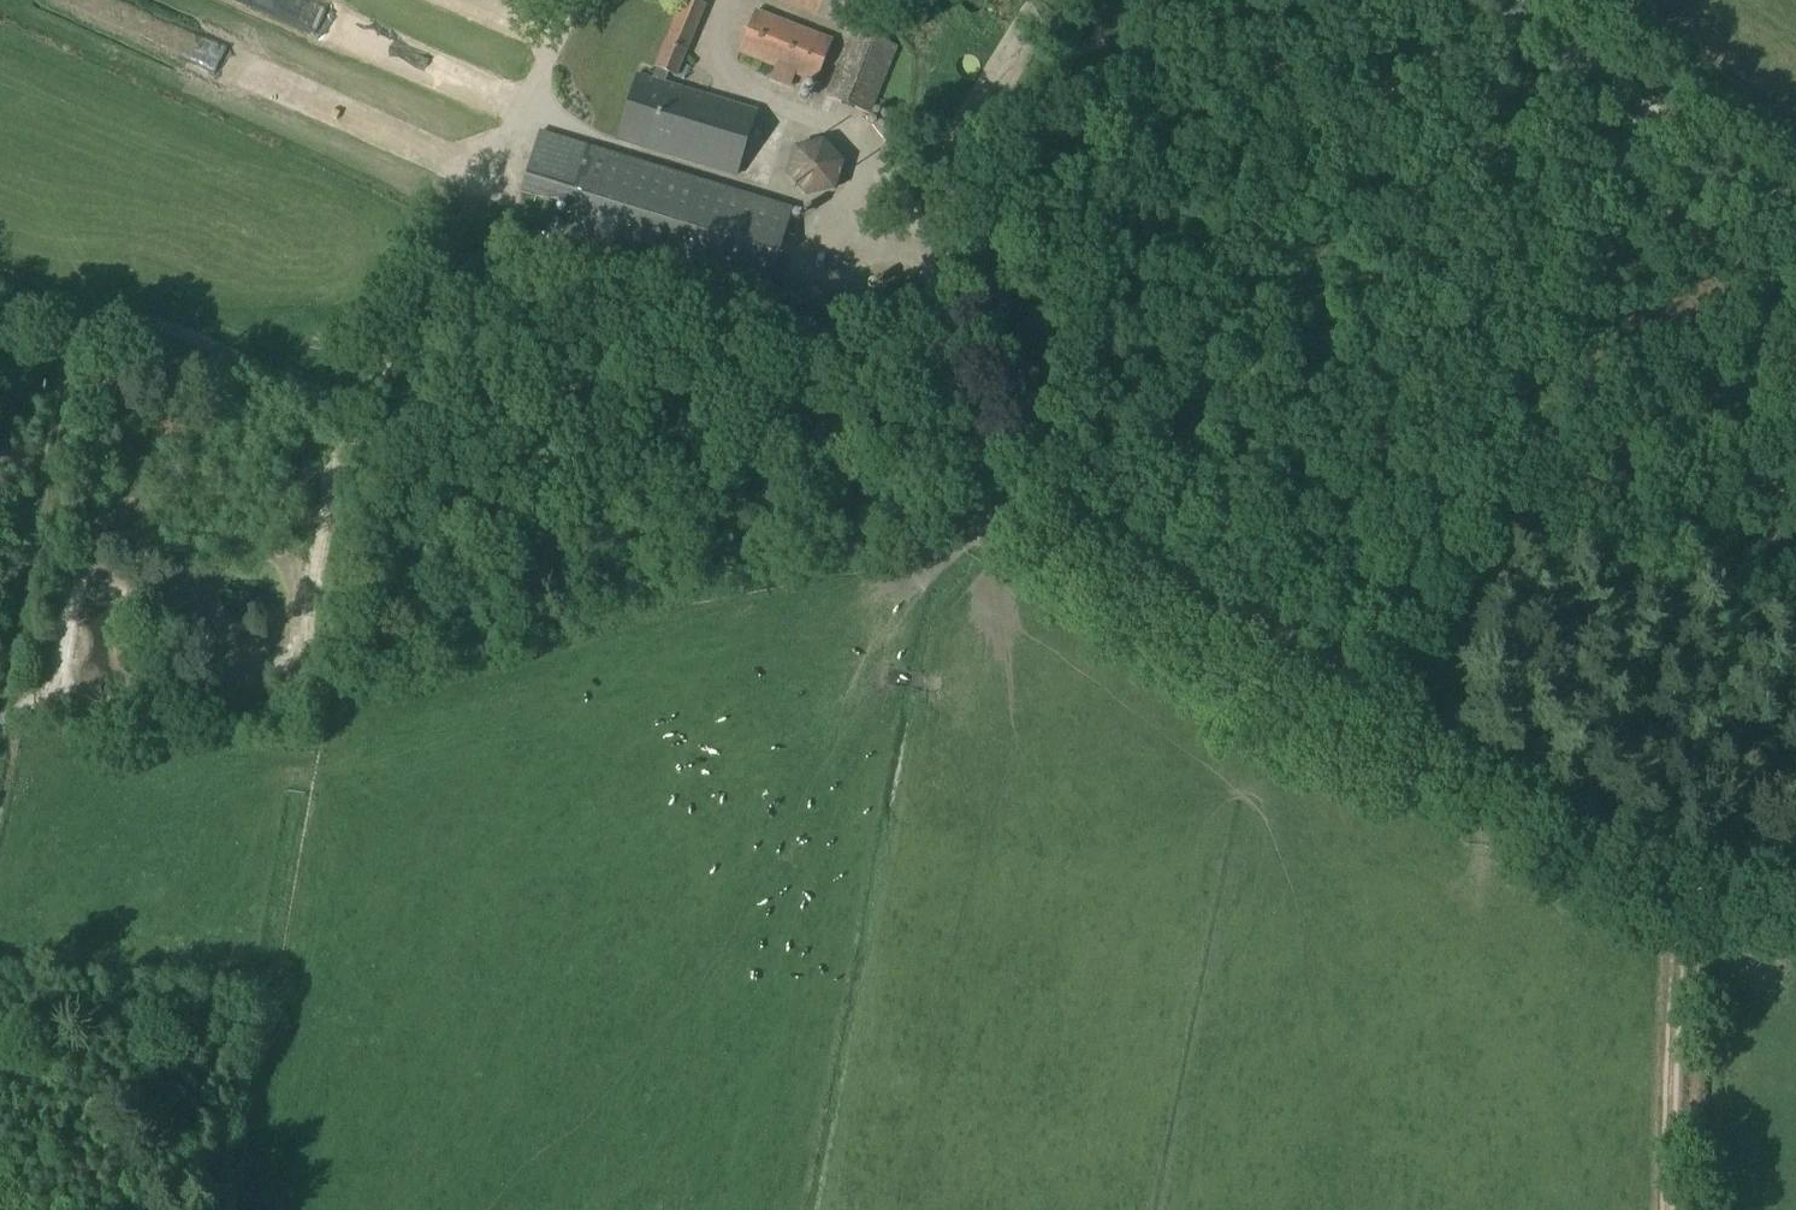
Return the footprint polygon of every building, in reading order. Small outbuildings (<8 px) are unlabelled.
[(690,0),(683,0),(653,68),(675,78),(705,6),(690,0)] [(847,0),(781,0),(838,24),(847,0)] [(754,11),(737,54),(774,68),(768,81),(789,89),(794,75),(814,84),(831,42),(754,11)] [(896,48),(851,30),(824,99),(869,117),(896,48)] [(734,177),(755,112),(637,77),(618,140),(734,177)] [(836,176),(829,129),(790,135),(797,182),(836,176)] [(568,208),(588,145),(539,130),(520,196),(568,208)] [(588,145),(568,208),(571,209),(562,238),(718,289),(749,195),(588,145)] [(749,195),(718,289),(764,304),(792,208),(749,195)]
